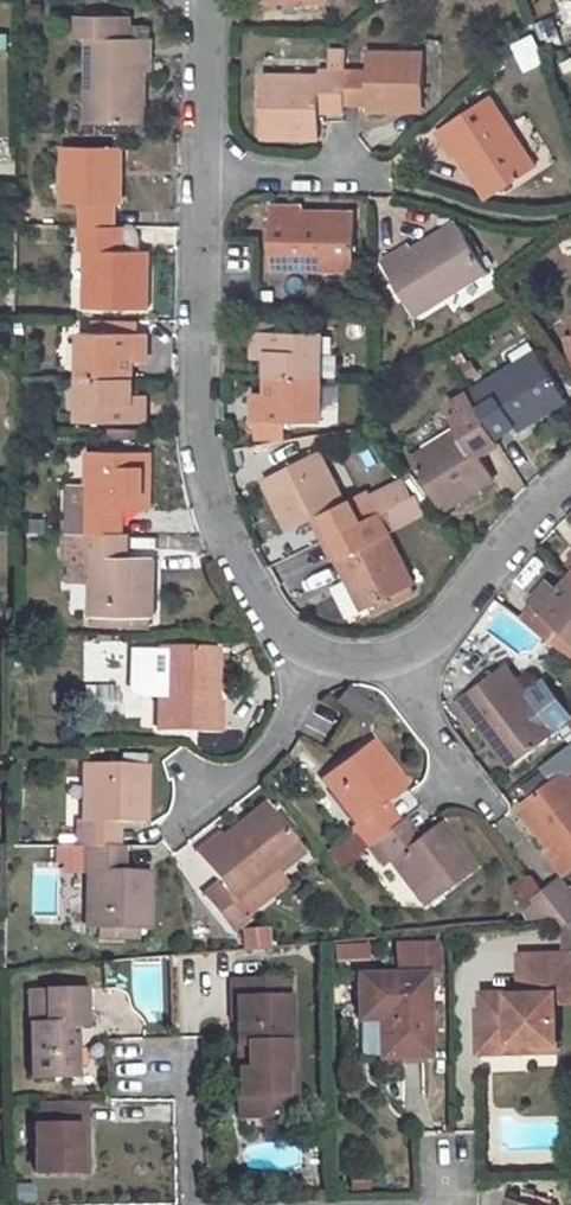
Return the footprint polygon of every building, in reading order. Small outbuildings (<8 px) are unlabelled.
[(41,4),(28,4),(28,18),(41,17),(41,4)] [(73,15),(72,37),(88,37),(87,123),(137,123),(138,91),(144,92),(144,71),(149,70),(149,37),(130,38),(130,16),(73,15)] [(525,70),(542,61),(530,37),(513,46),(525,70)] [(344,73),(344,106),(367,106),(367,112),(395,113),(395,107),(424,108),(424,56),(370,54),(369,73),(344,73)] [(262,75),(260,138),(319,139),(320,113),(320,106),(344,106),(344,73),(321,73),(320,77),(262,75)] [(489,96),(435,130),(453,160),(460,155),(470,172),(475,169),(492,197),(537,168),(489,96)] [(320,106),(320,113),(344,114),(344,106),(320,106)] [(115,146),(64,146),(62,203),(81,203),(81,226),(113,226),(114,204),(121,204),(121,176),(114,176),(115,146)] [(475,169),(470,172),(487,200),(492,197),(475,169)] [(355,220),(323,219),(323,214),(300,214),(301,208),(269,206),(270,270),(355,271),(355,220)] [(457,223),(429,240),(433,244),(460,228),(457,223)] [(86,250),(84,309),(147,310),(149,251),(121,251),(113,251),(113,226),(81,226),(80,249),(86,250)] [(123,227),(113,226),(113,251),(121,251),(123,227)] [(409,246),(382,263),(416,317),(487,272),(460,228),(433,244),(429,240),(412,250),(409,246)] [(268,359),(268,377),(319,378),(320,332),(284,331),(254,331),(253,359),(268,359)] [(80,332),(79,377),(133,378),(133,361),(146,362),(147,334),(80,332)] [(543,414),(540,410),(563,395),(535,350),(487,381),(498,398),(479,409),(495,436),(515,425),(517,430),(543,414)] [(79,377),(79,421),(145,422),(146,394),(133,393),(133,378),(79,377)] [(254,393),(254,420),(283,421),(319,422),(319,378),(268,377),(268,392),(254,393)] [(448,405),(461,426),(409,456),(442,512),(494,479),(480,457),(475,449),(495,436),(479,409),(470,393),(448,405)] [(563,395),(540,410),(543,414),(566,400),(563,395)] [(254,420),(254,440),(283,442),(283,421),(254,420)] [(495,436),(475,449),(480,457),(500,444),(495,436)] [(114,535),(115,509),(124,509),(149,509),(149,451),(88,450),(87,484),(87,510),(81,510),(81,535),(86,535),(114,535)] [(318,451),(262,479),(289,531),(311,519),(320,515),(331,537),(361,523),(349,500),(345,502),(318,451)] [(390,487),(399,504),(418,495),(406,480),(390,487)] [(66,485),(65,535),(81,535),(81,510),(87,510),(87,484),(66,485)] [(365,492),(349,500),(361,523),(399,504),(390,487),(368,498),(365,492)] [(124,509),(115,509),(114,535),(118,535),(123,535),(124,509)] [(320,515),(311,519),(322,542),(331,537),(320,515)] [(413,584),(386,533),(370,542),(361,523),(331,537),(341,558),(337,560),(348,581),(349,584),(354,582),(366,605),(368,608),(413,584)] [(65,535),(64,557),(70,557),(69,582),(92,582),(92,557),(86,557),(86,535),(81,535),(65,535)] [(92,582),(91,625),(153,626),(154,558),(128,557),(118,557),(118,535),(114,535),(86,535),(86,557),(92,557),(92,582)] [(118,535),(118,557),(128,557),(129,535),(123,535),(118,535)] [(341,558),(331,537),(322,542),(332,562),(337,560),(341,558)] [(563,563),(570,570),(570,558),(570,556),(563,563)] [(570,652),(570,580),(568,577),(556,590),(547,581),(529,602),(533,605),(523,619),(570,653),(570,652)] [(366,605),(354,582),(349,584),(348,581),(333,589),(347,615),(366,605)] [(210,647),(157,647),(157,732),(203,732),(218,733),(221,733),(220,700),(216,700),(216,680),(210,680),(210,647)] [(504,663),(452,701),(471,728),(478,723),(491,741),(495,737),(514,763),(555,733),(504,663)] [(120,710),(118,684),(88,686),(89,712),(120,710)] [(203,732),(204,750),(218,750),(218,733),(203,732)] [(495,737),(491,741),(510,767),(514,763),(495,737)] [(405,787),(370,739),(320,776),(355,823),(351,827),(356,833),(336,848),(345,860),(369,842),(391,826),(378,808),(386,802),(405,787)] [(146,823),(145,765),(82,764),(82,823),(77,823),(77,847),(82,847),(108,847),(109,822),(119,823),(146,823)] [(538,830),(551,847),(545,851),(564,876),(570,871),(570,779),(564,770),(523,800),(543,827),(538,830)] [(523,800),(518,803),(538,830),(543,827),(523,800)] [(386,802),(378,808),(391,826),(395,823),(398,820),(386,802)] [(266,806),(241,825),(245,829),(270,810),(266,806)] [(218,881),(200,894),(230,933),(247,919),(245,916),(233,902),(273,872),(301,850),(270,810),(245,829),(241,825),(224,838),(220,833),(195,852),(218,881)] [(398,820),(395,823),(409,843),(418,837),(403,817),(398,820)] [(423,906),(473,868),(439,821),(418,837),(409,843),(395,823),(391,826),(369,842),(383,862),(387,858),(423,906)] [(120,847),(119,823),(109,822),(108,847),(114,847),(120,847)] [(108,847),(82,847),(81,871),(87,871),(87,930),(150,931),(150,871),(123,871),(113,871),(114,847),(108,847)] [(123,847),(120,847),(114,847),(113,871),(123,871),(123,847)] [(336,848),(326,855),(335,867),(345,860),(336,848)] [(245,916),(284,886),(273,872),(233,902),(245,916)] [(531,901),(550,924),(560,923),(570,922),(570,899),(565,891),(557,881),(531,901)] [(560,923),(561,939),(570,939),(570,922),(560,923)] [(242,950),(270,949),(270,929),(242,929),(242,950)] [(561,939),(561,954),(570,954),(570,939),(561,939)] [(369,960),(368,944),(335,946),(335,962),(369,960)] [(426,1056),(423,976),(435,975),(435,945),(394,946),(394,975),(355,976),(357,1020),(378,1019),(379,1057),(426,1056)] [(561,954),(518,956),(520,994),(481,995),(481,1011),(483,1048),(504,1048),(504,1044),(528,1043),(529,1052),(556,1051),(554,1001),(570,1001),(570,954),(561,954)] [(286,979),(268,980),(268,997),(234,998),(236,1052),(244,1052),(245,1067),(293,1065),(292,1042),(287,1042),(286,979)] [(268,980),(234,981),(234,998),(268,997),(268,980)] [(43,991),(44,1024),(27,1024),(28,1077),(73,1076),(72,1037),(65,1037),(65,1024),(83,1025),(82,1010),(89,1009),(89,989),(43,991)] [(481,1011),(477,1011),(479,1054),(529,1052),(528,1043),(504,1044),(504,1048),(483,1048),(481,1011)] [(244,1052),(236,1052),(236,1067),(245,1067),(244,1052)] [(293,1065),(245,1067),(245,1069),(237,1070),(238,1112),(242,1117),(263,1116),(262,1096),(281,1095),(281,1070),(292,1069),(293,1065)] [(294,1115),(292,1069),(281,1070),(281,1095),(262,1096),(263,1116),(294,1115)] [(76,1101),(36,1102),(37,1127),(32,1126),(33,1174),(70,1173),(69,1126),(76,1127),(76,1101)] [(70,1173),(78,1173),(76,1127),(69,1126),(70,1173)]
